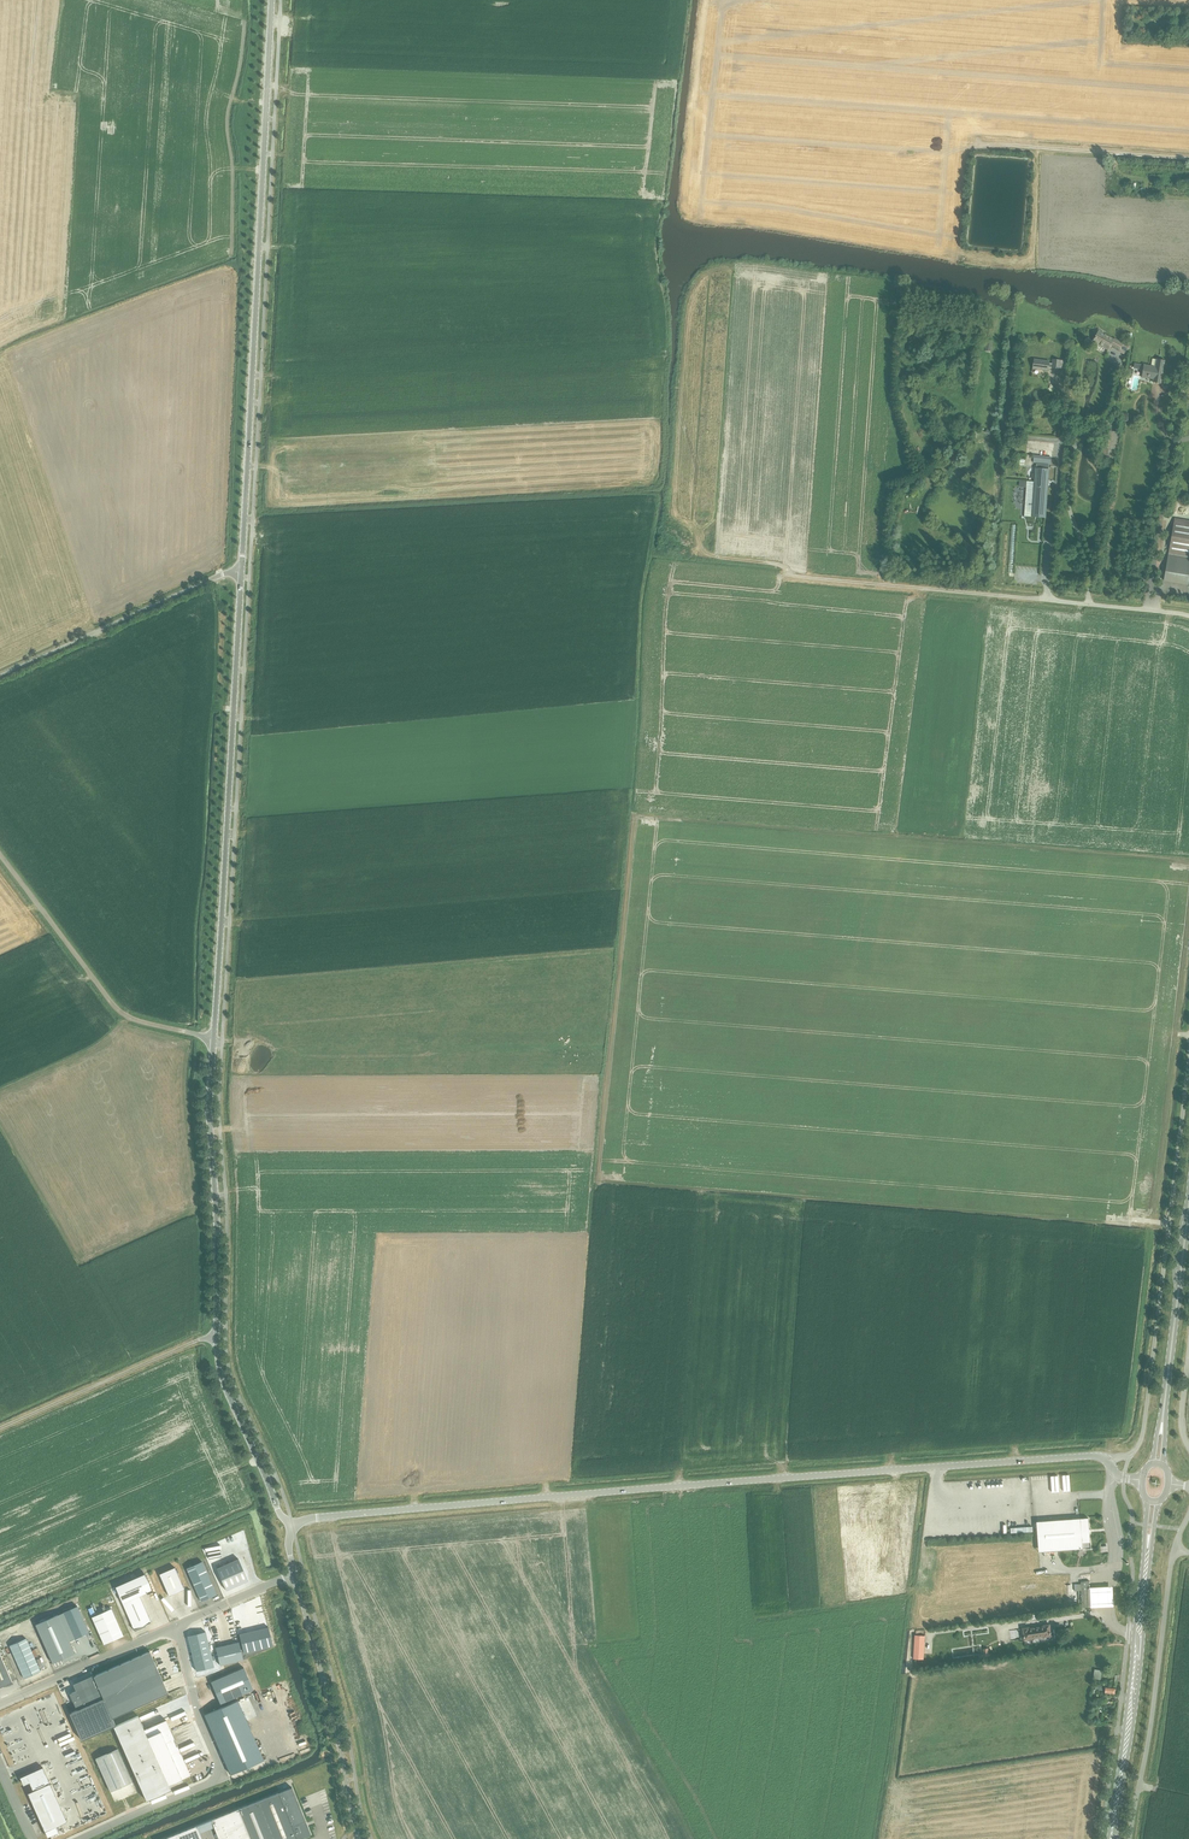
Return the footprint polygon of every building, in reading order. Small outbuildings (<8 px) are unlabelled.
[(1096,336),(1093,341),(1108,350),(1111,346),(1118,350),(1125,353),(1128,347),(1122,343),(1114,338),(1113,340),(1103,334),(1104,333),(1103,332),(1099,329),(1098,330),(1095,334),(1096,335),(1096,336)] [(1161,383),(1165,360),(1156,358),(1155,366),(1143,364),(1141,377),(1153,379),(1152,382),(1161,383)] [(1049,361),(1034,359),(1033,367),(1048,370),(1048,366),(1065,369),(1067,361),(1053,359),(1052,364),(1049,363),(1049,361)] [(1112,415),(1110,420),(1118,423),(1119,415),(1112,415)] [(1051,457),(1034,456),(1033,462),(1036,463),(1034,482),(1027,481),(1024,516),(1045,518),(1049,469),(1050,469),(1051,457)] [(1164,581),(1188,585),(1188,581),(1188,521),(1175,519),(1164,581)] [(992,1516),(992,1533),(1004,1533),(1004,1516),(992,1516)] [(1088,1518),(1044,1521),(1046,1552),(1056,1551),(1083,1549),(1086,1549),(1090,1548),(1089,1532),(1090,1532),(1090,1529),(1089,1529),(1088,1518)] [(238,1559),(216,1568),(226,1590),(248,1581),(238,1559)] [(202,1561),(186,1568),(201,1601),(216,1595),(202,1561)] [(174,1567),(159,1574),(169,1596),(184,1589),(174,1567)] [(144,1574),(115,1587),(122,1603),(139,1595),(146,1592),(151,1590),(144,1574)] [(1074,1591),(1081,1591),(1082,1608),(1091,1607),(1089,1581),(1080,1582),(1081,1584),(1074,1584),(1074,1591)] [(1115,1581),(1090,1582),(1091,1604),(1115,1603),(1115,1581)] [(133,1598),(122,1603),(127,1614),(134,1631),(146,1626),(145,1625),(151,1622),(139,1595),(133,1598)] [(111,1609),(92,1618),(104,1645),(124,1636),(111,1609)] [(58,1615),(36,1625),(52,1664),(75,1653),(69,1641),(58,1615)] [(1044,1625),(1044,1627),(1029,1629),(1028,1627),(1023,1628),(1024,1640),(1031,1639),(1031,1638),(1044,1636),(1045,1637),(1051,1636),(1050,1624),(1044,1625)] [(268,1627),(239,1634),(243,1653),(273,1646),(268,1627)] [(205,1632),(188,1636),(196,1671),(214,1667),(205,1632)] [(925,1635),(914,1634),(913,1658),(923,1659),(925,1635)] [(26,1638),(9,1645),(24,1678),(41,1671),(26,1638)] [(239,1642),(215,1648),(220,1665),(243,1660),(239,1642)] [(69,1694),(77,1710),(103,1698),(112,1718),(168,1693),(149,1651),(93,1676),(93,1675),(73,1684),(76,1691),(69,1694)] [(0,1654),(0,1687),(12,1682),(0,1654)] [(243,1668),(211,1682),(220,1704),(253,1689),(243,1668)] [(1100,1680),(1101,1670),(1095,1669),(1093,1679),(1100,1680)] [(1116,1688),(1104,1686),(1096,1685),(1096,1689),(1094,1689),(1094,1692),(1099,1693),(1099,1690),(1105,1690),(1105,1693),(1115,1694),(1116,1688)] [(77,1710),(69,1713),(81,1740),(115,1726),(112,1718),(103,1698),(77,1710)] [(238,1701),(205,1715),(231,1774),(264,1760),(238,1701)] [(138,1716),(113,1726),(146,1800),(171,1790),(169,1785),(190,1775),(171,1731),(166,1720),(144,1730),(138,1716)] [(117,1749),(96,1758),(110,1792),(132,1782),(117,1749)] [(42,1767),(20,1777),(23,1785),(29,1782),(30,1784),(33,1790),(28,1793),(45,1831),(67,1822),(42,1767)] [(311,1835),(292,1787),(211,1820),(219,1838),(300,1838),(311,1835)] [(163,1838),(202,1838),(197,1826),(163,1838)]
